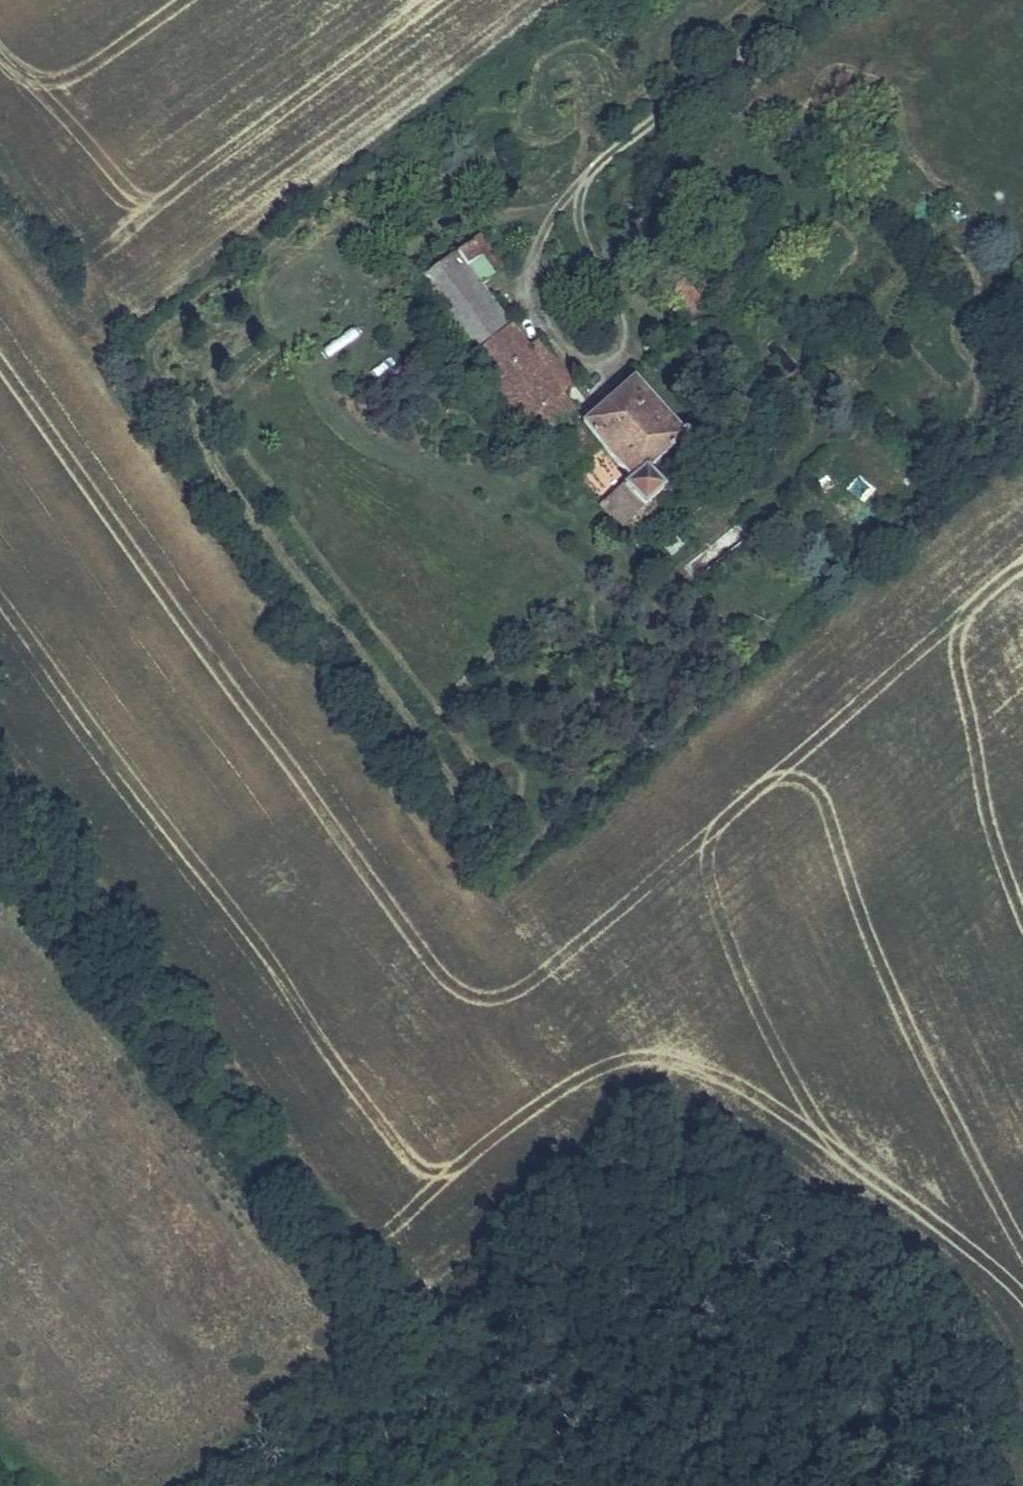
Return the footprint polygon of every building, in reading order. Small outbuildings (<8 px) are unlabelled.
[(499,228),(478,240),(491,259),(486,263),(493,276),(508,267),(502,257),(513,251),(499,228)] [(473,318),(506,300),(493,276),(486,263),(491,259),(478,240),(420,272),(459,341),(480,331),(473,318)] [(527,288),(513,296),(567,396),(582,390),(527,288)] [(480,331),(538,435),(577,415),(567,396),(513,296),(506,300),(473,318),(480,331)] [(636,377),(585,421),(635,479),(631,483),(646,502),(664,487),(649,470),(679,444),(684,445),(687,447),(692,448),(695,446),(698,443),(700,440),(700,436),(698,434),(695,429),(692,426),(689,425),(686,425),(682,427),(680,429),(636,377)]
